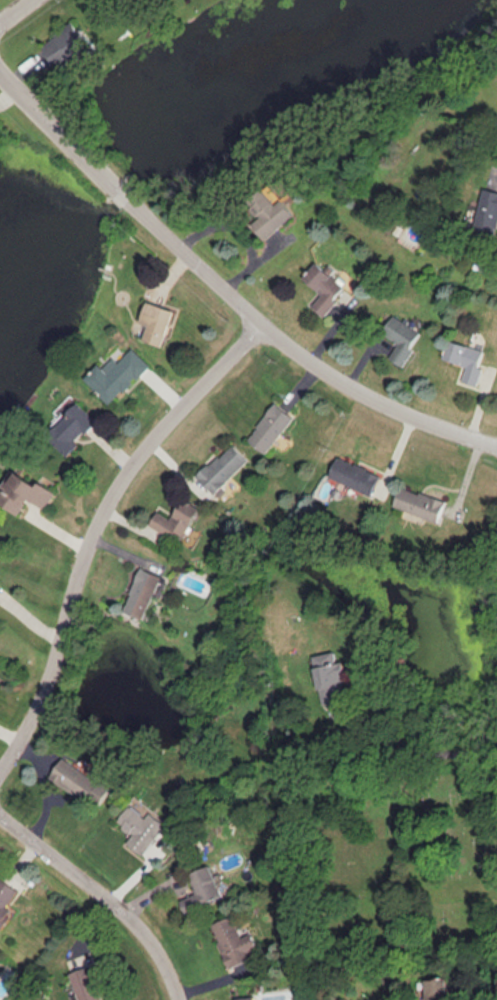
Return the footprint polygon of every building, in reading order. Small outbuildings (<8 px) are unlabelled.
[(58,69),(93,45),(75,19),(40,43),(58,69)] [(496,233),(496,190),(487,187),(476,227),(496,233)] [(255,223),(268,238),(298,215),(285,199),(278,204),(269,193),(253,206),(262,217),(255,223)] [(333,273),(335,272),(321,259),(306,276),(325,293),(314,304),(325,314),(349,288),(333,273)] [(165,346),(177,309),(150,300),(143,322),(150,325),(145,339),(165,346)] [(422,330),(393,316),(385,333),(400,340),(391,358),(405,365),(422,330)] [(445,358),(468,365),(463,380),(479,384),(484,367),(480,366),(485,350),(451,339),(445,358)] [(121,362),(115,356),(106,367),(101,363),(87,378),(114,404),(152,363),(135,347),(121,362)] [(69,456),(81,444),(78,440),(98,420),(81,402),(48,433),(69,456)] [(296,416),(277,402),(250,438),(268,452),(296,416)] [(199,476),(216,493),(251,460),(234,442),(199,476)] [(330,475),(372,495),(382,475),(340,455),(330,475)] [(31,498),(46,508),(57,492),(42,481),(40,485),(15,468),(0,491),(0,501),(20,514),(31,498)] [(395,505),(440,521),(447,501),(402,485),(395,505)] [(151,524),(181,542),(202,507),(185,498),(173,518),(160,511),(151,524)] [(144,618),(154,595),(159,597),(167,577),(142,567),(124,610),(144,618)] [(314,655),(325,704),(351,699),(343,661),(338,662),(336,650),(314,655)] [(98,807),(111,788),(64,756),(51,775),(98,807)] [(146,854),(168,820),(152,809),(148,816),(130,804),(118,822),(134,833),(128,842),(146,854)] [(224,895),(211,864),(190,873),(199,892),(183,899),(188,911),(224,895)] [(0,930),(14,911),(7,906),(19,889),(0,876),(0,930)] [(252,958),(250,951),(259,948),(253,932),(242,936),(234,915),(213,923),(230,967),(252,958)] [(81,999),(104,999),(92,965),(71,972),(81,999)] [(451,978),(430,978),(430,999),(451,999),(451,978)]
